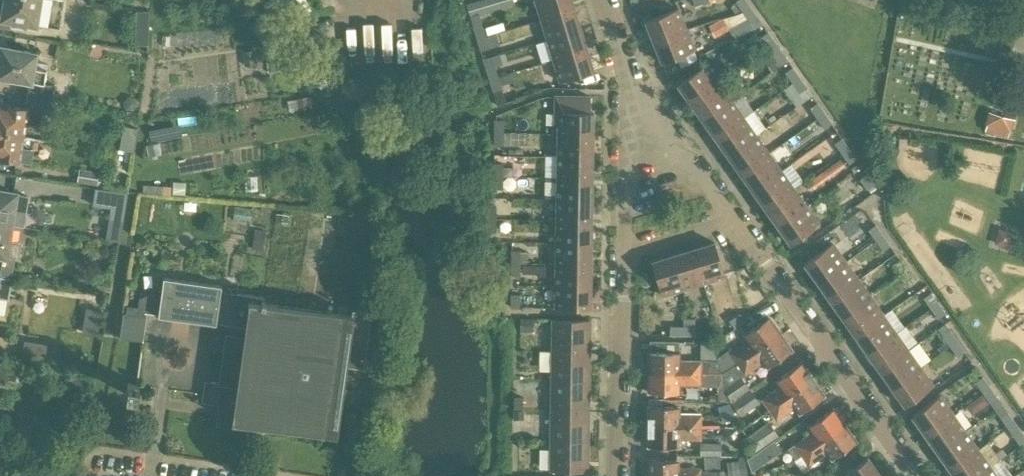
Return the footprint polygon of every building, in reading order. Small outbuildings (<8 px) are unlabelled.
[(2,19),(11,20),(10,24),(25,26),(26,22),(35,24),(39,0),(5,0),(2,19)] [(480,16),(515,5),(514,3),(514,0),(483,0),(466,5),(469,17),(479,14),(480,16)] [(574,9),(571,0),(535,0),(541,18),(574,9)] [(750,6),(746,0),(737,0),(735,2),(742,12),(750,6)] [(750,6),(742,12),(749,22),(758,17),(750,6)] [(151,9),(139,8),(137,26),(149,27),(151,9)] [(654,42),(685,29),(677,8),(645,21),(654,42)] [(574,9),(541,18),(547,39),(580,29),(574,9)] [(479,14),(469,17),(474,34),(484,31),(480,16),(479,14)] [(580,29),(547,39),(554,60),(586,50),(580,29)] [(694,50),(685,29),(654,42),(662,63),(694,50)] [(486,35),(484,31),(474,34),(479,51),(489,48),(486,35)] [(767,48),(775,42),(768,32),(760,37),(767,48)] [(775,42),(767,48),(780,66),(788,61),(775,42)] [(497,54),(492,56),(495,67),(535,55),(532,44),(498,55),(497,54)] [(1,47),(1,49),(0,50),(0,76),(29,81),(27,94),(52,99),(55,84),(46,83),(48,69),(33,67),(35,52),(1,47)] [(257,65),(255,50),(243,51),(244,66),(257,65)] [(593,72),(586,50),(554,60),(560,82),(593,72)] [(495,67),(492,56),(482,58),(487,75),(497,72),(495,67)] [(690,102),(719,82),(706,64),(678,84),(690,102)] [(792,83),(799,77),(792,67),(784,73),(792,83)] [(497,72),(487,75),(493,92),(502,89),(498,77),(497,72)] [(799,77),(792,83),(799,93),(807,88),(799,77)] [(731,100),(719,82),(690,102),(703,120),(731,100)] [(0,105),(0,130),(22,134),(23,122),(36,124),(38,111),(50,113),(52,99),(27,94),(25,107),(6,104),(5,106),(0,105)] [(558,134),(592,135),(592,112),(590,112),(590,97),(554,96),(554,126),(558,126),(558,134)] [(308,107),(307,97),(297,98),(298,109),(308,107)] [(731,100),(703,120),(715,137),(744,118),(731,100)] [(816,118),(825,113),(817,102),(809,108),(816,118)] [(758,107),(744,118),(715,137),(728,155),(756,135),(770,125),(758,107)] [(986,125),(984,130),(1007,137),(1009,132),(1010,132),(1014,118),(989,112),(985,125),(986,125)] [(326,125),(323,113),(312,115),(314,127),(326,125)] [(832,123),(825,113),(816,118),(823,129),(832,123)] [(494,120),(493,133),(504,133),(504,120),(494,120)] [(17,162),(17,161),(30,163),(32,149),(20,147),(22,134),(0,130),(0,159),(17,162)] [(504,133),(493,133),(493,146),(503,146),(504,133)] [(592,135),(558,134),(557,156),(592,156),(592,135)] [(768,153),(756,135),(728,155),(740,173),(768,153)] [(841,154),(849,149),(842,138),(834,143),(841,154)] [(856,159),(849,149),(841,154),(848,164),(856,159)] [(781,170),(768,153),(740,173),(753,190),(781,170)] [(557,156),(557,177),(591,178),(592,156),(557,156)] [(806,183),(810,190),(845,166),(840,159),(806,183)] [(493,164),(493,176),(503,176),(503,164),(493,164)] [(99,172),(79,169),(76,183),(97,186),(99,172)] [(781,170),(753,190),(765,208),(793,188),(781,170)] [(866,190),(875,185),(867,174),(859,179),(866,190)] [(503,176),(493,176),(493,189),(503,189),(503,176)] [(591,178),(557,177),(557,199),(591,200),(591,178)] [(184,181),(173,181),(172,193),(184,194),(184,181)] [(793,188),(765,208),(778,226),(806,206),(793,188)] [(111,209),(109,220),(123,222),(127,194),(95,189),(93,206),(111,209)] [(15,193),(0,191),(0,223),(10,224),(12,211),(24,213),(27,195),(15,193)] [(591,200),(557,199),(556,221),(591,221),(591,200)] [(806,206),(778,226),(790,244),(819,224),(806,206)] [(486,220),(497,220),(497,207),(487,207),(486,220)] [(277,214),(277,221),(289,223),(290,215),(277,214)] [(497,220),(486,220),(486,232),(497,232),(497,220)] [(556,221),(556,242),(590,243),(591,221),(556,221)] [(0,223),(0,255),(5,256),(5,254),(17,257),(20,242),(7,240),(10,224),(0,223)] [(875,240),(883,234),(876,224),(867,229),(875,240)] [(999,226),(994,242),(1011,247),(1015,231),(999,226)] [(263,250),(265,230),(254,229),(252,247),(252,248),(263,250)] [(883,234),(875,240),(882,250),(890,245),(883,234)] [(590,243),(556,242),(556,264),(590,265),(590,243)] [(693,249),(703,282),(725,275),(714,242),(693,249)] [(817,281),(844,261),(831,243),(821,251),(804,263),(817,281)] [(703,282),(693,249),(672,255),(682,288),(703,282)] [(511,250),(510,263),(521,264),(521,251),(511,250)] [(682,288),(672,255),(651,262),(659,290),(661,295),(682,288)] [(900,275),(908,270),(900,259),(892,265),(900,275)] [(844,261),(817,281),(829,299),(857,279),(844,261)] [(521,264),(510,263),(510,276),(521,276),(521,264)] [(556,264),(555,286),(589,286),(590,265),(556,264)] [(546,265),(522,265),(522,273),(538,273),(538,276),(546,276),(546,265)] [(915,280),(908,270),(900,275),(907,286),(915,280)] [(8,298),(11,278),(0,276),(0,297),(8,298)] [(163,278),(158,315),(215,323),(219,298),(221,286),(163,278)] [(870,297),(857,279),(829,299),(842,317),(870,297)] [(589,286),(555,286),(555,308),(589,309),(589,286)] [(930,308),(938,302),(931,292),(922,298),(930,308)] [(230,335),(226,335),(219,383),(211,382),(205,396),(219,402),(216,427),(245,431),(246,424),(337,437),(347,365),(364,368),(371,312),(352,309),(351,315),(265,303),(266,297),(262,297),(236,293),(235,300),(219,298),(215,323),(231,325),(230,335)] [(510,307),(520,307),(520,294),(510,294),(510,307)] [(870,297),(842,317),(854,334),(882,315),(870,297)] [(938,302),(930,308),(937,318),(945,313),(938,302)] [(144,316),(123,313),(119,337),(143,340),(147,312),(144,311),(144,316)] [(739,313),(729,321),(734,328),(738,325),(744,320),(739,313)] [(895,332),(882,315),(854,334),(867,352),(895,332)] [(744,333),(749,341),(730,354),(727,349),(716,356),(722,373),(737,363),(779,334),(767,317),(744,333)] [(533,331),(533,319),(521,318),(521,331),(533,331)] [(683,326),(682,336),(692,336),(695,337),(695,326),(695,319),(683,318),(683,326)] [(552,350),(589,351),(589,320),(553,320),(552,350)] [(669,326),(669,336),(682,336),(683,326),(669,326)] [(949,346),(958,341),(950,330),(942,336),(949,346)] [(907,350),(895,332),(867,352),(879,370),(907,350)] [(722,373),(721,373),(722,386),(722,390),(741,377),(745,374),(744,373),(763,361),(767,367),(791,350),(779,334),(737,363),(722,373)] [(649,353),(649,373),(701,373),(721,373),(717,360),(713,361),(679,360),(679,353),(678,353),(678,342),(665,341),(665,353),(649,353)] [(958,341),(949,346),(957,357),(965,351),(958,341)] [(57,363),(60,346),(46,344),(43,361),(57,363)] [(552,350),(552,380),(588,381),(589,351),(552,350)] [(907,350),(879,370),(892,387),(920,368),(907,350)] [(7,386),(11,361),(0,360),(0,385),(7,386)] [(776,379),(781,386),(763,399),(769,409),(811,379),(800,363),(776,379)] [(920,368),(892,387),(905,406),(933,386),(920,368)] [(649,373),(649,393),(679,393),(679,385),(701,385),(722,386),(721,373),(701,373),(649,373)] [(982,392),(990,387),(983,376),(974,382),(982,392)] [(741,377),(722,390),(730,403),(750,390),(741,377)] [(823,396),(811,379),(769,409),(776,419),(795,406),(800,412),(823,396)] [(588,381),(552,380),(551,410),(588,411),(588,381)] [(137,395),(139,385),(139,382),(138,382),(128,381),(126,393),(137,395)] [(997,397),(990,387),(982,392),(989,403),(997,397)] [(750,390),(730,403),(739,417),(759,403),(750,390)] [(987,402),(981,393),(973,398),(976,403),(983,404),(987,402)] [(924,433),(952,413),(939,395),(911,415),(924,433)] [(522,409),(522,397),(514,397),(514,409),(522,409)] [(734,417),(729,402),(720,406),(718,406),(723,420),(734,417)] [(700,427),(700,428),(720,427),(720,415),(678,415),(678,407),(648,407),(648,427),(700,427)] [(808,425),(813,432),(788,450),(794,458),(844,425),(832,408),(808,425)] [(523,419),(523,410),(514,410),(513,419),(523,419)] [(588,411),(551,410),(551,441),(587,441),(588,411)] [(1007,427),(1015,422),(1007,412),(999,417),(1007,427)] [(964,431),(952,413),(924,433),(937,451),(964,431)] [(768,422),(761,426),(745,437),(742,439),(752,453),(778,435),(768,422)] [(1022,432),(1015,422),(1007,427),(1014,438),(1022,432)] [(844,425),(794,458),(795,460),(801,456),(806,464),(808,463),(809,465),(827,452),(831,458),(855,442),(844,425)] [(700,427),(648,427),(648,447),(678,447),(678,439),(700,439),(700,428),(700,427)] [(977,449),(964,431),(937,451),(949,469),(977,449)] [(773,440),(747,459),(752,472),(781,451),(773,440)] [(587,441),(551,441),(550,471),(587,472),(587,441)] [(721,456),(721,443),(700,443),(700,456),(721,456)] [(977,449),(949,469),(954,475),(976,475),(989,466),(977,449)] [(880,475),(867,458),(852,468),(841,475),(879,475),(880,475)] [(746,460),(730,462),(732,475),(734,475),(747,475),(746,460)] [(677,469),(677,461),(647,461),(647,475),(724,475),(724,470),(700,470),(700,469),(677,469)] [(989,466),(976,475),(996,475),(989,466)]
